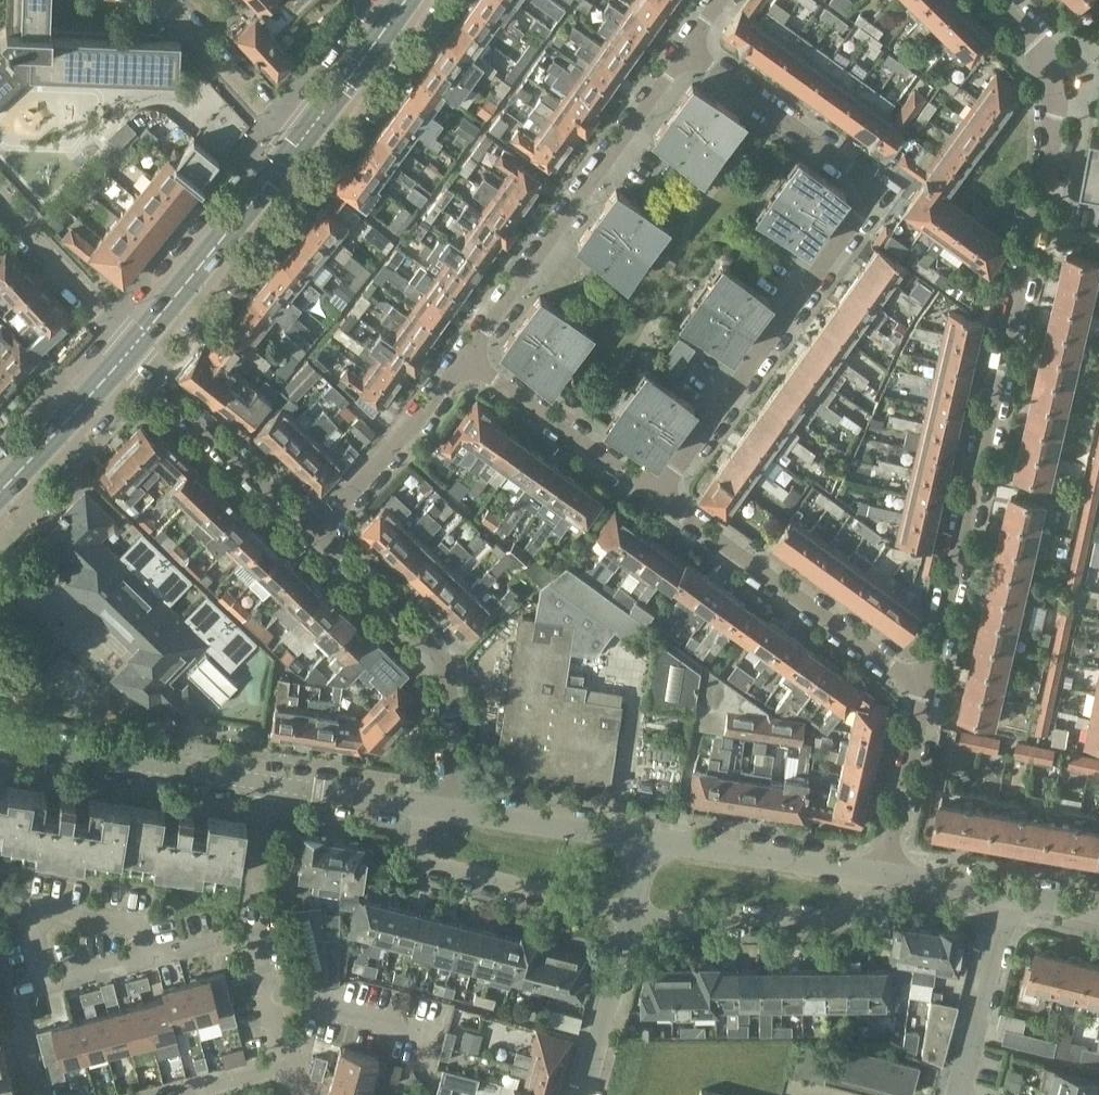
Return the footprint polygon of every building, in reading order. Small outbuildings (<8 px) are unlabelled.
[(11,26),(6,26),(0,32),(0,33),(0,100),(11,89),(25,76),(26,77),(27,77),(29,76),(30,76),(30,75),(30,74),(31,72),(38,72),(179,78),(180,38),(168,38),(168,37),(163,37),(163,33),(57,29),(52,29),(52,28),(49,28),(50,0),(12,0),(11,26)] [(263,10),(273,0),(251,0),(261,11),(263,10)] [(509,11),(516,2),(513,0),(476,0),(475,2),(484,9),(486,6),(495,13),(493,15),(510,27),(513,23),(517,17),(509,11)] [(559,20),(567,8),(556,0),(532,0),(559,20)] [(593,3),(591,1),(589,0),(582,0),(579,5),(587,12),(593,3)] [(628,5),(657,25),(669,9),(656,0),(632,0),(628,5)] [(669,9),(675,0),(656,0),(669,9)] [(723,35),(738,46),(758,19),(753,16),(765,0),(748,0),(723,35)] [(926,0),(905,0),(909,5),(905,9),(912,15),(926,0)] [(959,1),(958,0),(926,0),(912,15),(918,21),(922,17),(933,28),(959,1)] [(1085,10),(1095,0),(1075,0),(1085,10)] [(946,48),(976,18),(959,1),(933,28),(943,38),(940,42),(946,48)] [(462,20),(490,40),(500,26),(513,36),(519,27),(513,23),(510,27),(493,15),(495,13),(486,6),(484,9),(475,2),(462,20)] [(603,11),(646,41),(657,25),(628,5),(624,12),(610,2),(603,11)] [(832,22),(837,14),(826,6),(820,14),(832,22)] [(741,48),(756,58),(783,21),(766,8),(758,19),(738,46),(739,46),(738,47),(740,48),(741,48)] [(611,29),(605,37),(634,58),(646,41),(603,11),(598,19),(611,29)] [(848,22),(837,14),(832,22),(842,30),(848,22)] [(872,22),(861,14),(855,22),(861,25),(867,30),(872,22)] [(255,15),(236,33),(235,34),(256,56),(276,38),(255,15)] [(984,48),(988,53),(1000,41),(976,18),(946,48),(953,55),(956,50),(968,62),(980,50),(981,51),(984,48)] [(535,19),(529,28),(544,39),(550,31),(535,19)] [(479,56),(490,40),(462,20),(448,39),(457,46),(459,43),(467,49),(466,51),(482,64),(485,61),(479,56)] [(756,58),(765,65),(771,69),(798,33),(783,21),(756,58)] [(884,30),(872,22),(867,30),(872,33),(878,38),(884,30)] [(582,44),(622,73),(634,58),(605,37),(601,43),(574,24),(568,34),(582,44)] [(872,33),(867,30),(861,25),(855,34),(866,42),(872,33)] [(525,31),(519,27),(513,36),(518,40),(525,31)] [(798,33),(771,69),(788,81),(815,45),(798,33)] [(878,38),(872,33),(866,42),(877,50),(883,41),(878,38)] [(276,38),(256,56),(277,79),(297,60),(276,38)] [(448,39),(435,56),(463,77),(473,63),(485,72),(491,65),(485,61),(482,64),(466,51),(467,49),(459,43),(457,46),(448,39)] [(911,50),(899,42),(894,50),(905,58),(911,50)] [(517,61),(524,66),(537,49),(529,44),(517,61)] [(589,61),(583,69),(611,89),(622,73),(582,44),(577,52),(589,61)] [(815,45),(788,81),(804,93),(830,57),(823,51),(815,45)] [(922,58),(911,50),(905,58),(916,66),(922,58)] [(890,53),(884,61),(895,69),(901,61),(890,53)] [(471,83),(470,83),(463,77),(435,56),(420,78),(428,84),(431,81),(440,87),(438,89),(456,103),(471,83)] [(830,57),(804,93),(819,104),(846,68),(830,57)] [(546,67),(558,75),(600,105),(611,89),(583,69),(575,64),(570,70),(553,58),(546,67)] [(901,61),(895,69),(906,77),(911,69),(901,61)] [(497,70),(491,65),(485,72),(492,77),(497,70)] [(846,68),(819,104),(835,116),(862,79),(846,68)] [(997,73),(978,99),(1005,118),(1024,92),(997,73)] [(597,114),(595,112),(600,105),(558,75),(552,83),(566,93),(560,101),(590,123),(597,114)] [(958,85),(947,77),(942,85),(953,92),(958,85)] [(420,78),(407,94),(435,114),(445,101),(452,107),(456,103),(438,89),(440,87),(431,81),(428,84),(420,78)] [(493,91),(501,97),(510,85),(502,79),(493,91)] [(862,79),(835,116),(851,127),(878,91),(862,79)] [(654,137),(678,154),(702,171),(740,117),(693,83),(654,137)] [(870,141),(886,152),(908,120),(925,97),(914,89),(893,118),(886,113),(867,139),(868,139),(867,140),(870,142),(870,141)] [(878,91),(851,127),(867,139),(886,113),(894,102),(878,91)] [(992,137),(1005,118),(978,99),(968,92),(964,97),(974,104),(965,118),(992,137)] [(424,130),(435,114),(407,94),(393,114),(401,120),(403,118),(413,124),(411,126),(427,138),(430,134),(424,130)] [(534,107),(576,136),(582,129),(585,131),(590,123),(560,101),(554,109),(540,99),(534,107)] [(938,106),(930,101),(921,112),(929,118),(938,106)] [(537,133),(564,153),(576,136),(534,107),(529,115),(534,119),(529,127),(537,133)] [(978,155),(992,137),(965,118),(954,111),(950,115),(961,123),(951,136),(978,155)] [(929,118),(921,112),(913,124),(921,129),(929,118)] [(435,137),(430,134),(427,138),(411,126),(413,124),(403,118),(401,120),(393,114),(380,132),(407,152),(414,143),(417,145),(421,140),(429,146),(435,137)] [(500,117),(490,130),(499,137),(508,123),(500,117)] [(126,121),(110,137),(118,146),(135,130),(126,121)] [(157,136),(148,127),(142,134),(150,142),(157,136)] [(534,137),(520,127),(512,139),(553,168),(564,153),(537,133),(534,137)] [(1094,127),(1083,182),(1098,185),(1098,128),(1094,127)] [(964,174),(978,155),(951,136),(943,130),(939,136),(947,141),(937,155),(964,174)] [(380,132),(366,151),(375,157),(376,155),(386,162),(384,164),(400,175),(403,170),(397,166),(407,152),(380,132)] [(443,142),(435,137),(429,146),(437,151),(443,142)] [(200,181),(201,181),(219,158),(194,138),(181,153),(175,148),(169,156),(200,181)] [(132,143),(123,151),(129,157),(138,149),(132,143)] [(948,197),(964,174),(937,155),(924,146),(916,159),(900,147),(893,157),(927,182),(948,197)] [(502,153),(513,161),(516,157),(505,149),(502,153)] [(129,157),(123,151),(115,159),(121,166),(129,157)] [(348,164),(348,165),(380,188),(390,174),(402,183),(408,174),(403,170),(400,175),(384,164),(386,162),(376,155),(375,157),(366,151),(356,164),(354,168),(348,164)] [(503,178),(532,199),(543,182),(502,153),(495,162),(508,171),(503,178)] [(169,156),(152,176),(186,203),(203,182),(201,181),(200,181),(169,156)] [(348,158),(329,184),(346,196),(347,194),(373,213),(387,194),(380,188),(348,165),(348,164),(354,168),(356,164),(348,158)] [(846,194),(799,160),(760,213),(808,247),(846,194)] [(416,180),(408,174),(402,183),(410,188),(416,180)] [(136,196),(170,223),(186,203),(152,176),(136,196)] [(478,185),(520,215),(532,199),(503,178),(498,186),(485,176),(478,185)] [(85,187),(91,194),(100,185),(94,179),(85,187)] [(906,211),(926,226),(947,198),(948,197),(927,182),(906,211)] [(485,203),(480,210),(494,220),(512,233),(518,224),(515,223),(520,215),(478,185),(472,194),(485,203)] [(91,194),(85,187),(77,195),(83,202),(91,194)] [(578,243),(602,260),(625,277),(664,223),(616,189),(578,243)] [(437,201),(443,206),(449,197),(443,193),(437,201)] [(335,194),(310,225),(318,231),(320,228),(328,235),(327,237),(344,250),(346,246),(340,241),(353,225),(352,224),(360,215),(335,194)] [(136,196),(120,216),(153,244),(170,223),(136,196)] [(926,226),(946,240),(967,212),(947,198),(926,226)] [(435,203),(423,219),(430,224),(441,208),(435,203)] [(456,216),(497,247),(503,239),(506,241),(512,233),(494,220),(480,210),(475,218),(461,208),(456,216)] [(946,240),(966,255),(987,227),(967,212),(946,240)] [(450,236),(486,262),(497,247),(456,216),(453,214),(447,223),(455,229),(450,236)] [(50,221),(55,228),(58,231),(64,226),(64,225),(56,216),(50,221)] [(103,237),(137,264),(153,244),(120,216),(103,237)] [(420,222),(413,232),(411,235),(418,240),(427,227),(420,222)] [(370,223),(361,233),(384,252),(393,241),(370,223)] [(318,231),(310,225),(296,241),(323,263),(331,253),(343,263),(343,264),(358,276),(359,275),(364,279),(371,269),(351,254),(353,252),(346,246),(344,250),(327,237),(328,235),(320,228),(318,231)] [(877,237),(876,239),(883,243),(889,234),(892,231),(885,226),(877,237)] [(1007,241),(987,227),(966,255),(986,270),(1007,241)] [(137,264),(103,237),(95,247),(73,229),(64,239),(99,267),(103,262),(124,279),(137,264)] [(432,248),(475,279),(486,262),(450,236),(444,244),(438,240),(433,247),(432,248)] [(26,262),(3,238),(0,241),(0,286),(26,262)] [(296,241),(281,260),(289,267),(291,264),(300,271),(299,272),(316,287),(320,282),(312,276),(323,263),(296,241)] [(426,243),(420,253),(426,257),(431,249),(432,248),(433,247),(426,243)] [(439,267),(434,274),(463,294),(475,279),(432,248),(431,249),(426,257),(439,267)] [(872,257),(864,268),(898,293),(896,297),(906,305),(912,296),(910,295),(909,294),(895,284),(907,267),(895,259),(895,260),(878,248),(872,257)] [(917,255),(911,264),(923,272),(929,264),(917,255)] [(1068,255),(1062,279),(1098,287),(1098,283),(1098,262),(1068,255)] [(315,299),(318,295),(325,286),(320,282),(316,287),(299,272),(300,271),(291,264),(289,267),(281,260),(266,278),(267,278),(293,299),(294,298),(305,307),(313,297),(315,299)] [(0,286),(0,287),(7,295),(0,302),(9,312),(43,280),(26,262),(0,286)] [(929,264),(923,272),(935,281),(940,272),(929,264)] [(732,353),(765,307),(770,299),(723,265),(684,319),(732,353)] [(414,284),(452,310),(463,294),(434,274),(426,268),(414,284)] [(864,268),(850,287),(879,308),(890,293),(896,297),(898,293),(864,268)] [(283,312),(293,299),(267,278),(252,297),(260,304),(262,301),(271,308),(269,310),(286,323),(290,318),(283,312)] [(1062,279),(1057,303),(1093,311),(1098,287),(1062,279)] [(23,312),(33,323),(60,299),(43,280),(9,312),(4,316),(12,324),(23,312)] [(919,280),(909,294),(910,295),(912,296),(923,304),(933,290),(921,281),(919,280)] [(411,306),(440,327),(452,310),(414,284),(410,281),(403,290),(416,299),(411,306)] [(330,290),(325,286),(318,295),(323,299),(326,294),(330,290)] [(850,287),(837,306),(872,331),(869,335),(879,343),(885,334),(876,328),(887,313),(879,308),(850,287)] [(326,294),(323,299),(334,307),(339,311),(342,307),(329,297),(326,294)] [(372,294),(368,299),(370,300),(386,312),(392,304),(387,300),(380,300),(372,294)] [(502,349),(549,383),(588,329),(540,295),(502,349)] [(980,320),(980,321),(982,321),(990,323),(990,322),(991,317),(996,297),(986,295),(982,315),(980,320)] [(271,308),(262,301),(260,304),(252,297),(251,296),(238,313),(264,335),(276,320),(289,330),(295,322),(290,318),(286,323),(269,310),(271,308)] [(912,296),(906,305),(917,312),(920,309),(923,304),(912,296)] [(60,299),(33,323),(22,333),(32,343),(39,350),(41,352),(78,318),(60,299)] [(1087,336),(1093,311),(1057,303),(1051,328),(1085,335),(1087,336)] [(386,312),(429,342),(440,327),(411,306),(406,314),(392,304),(386,312)] [(837,306),(824,324),(852,344),(862,330),(869,335),(872,331),(837,306)] [(394,330),(388,338),(420,360),(426,351),(424,349),(429,342),(386,312),(381,320),(394,330)] [(935,330),(934,336),(977,346),(982,321),(980,321),(963,317),(963,315),(949,312),(945,332),(935,330)] [(222,332),(231,340),(234,337),(242,344),(241,346),(256,359),(261,353),(254,347),(264,335),(238,313),(222,332)] [(292,315),(290,318),(295,322),(301,326),(297,330),(305,336),(311,329),(293,314),(292,315)] [(28,346),(0,320),(0,352),(22,372),(26,375),(36,364),(33,360),(38,355),(41,352),(39,350),(32,343),(28,346)] [(301,326),(295,322),(289,330),(294,334),(297,330),(301,326)] [(824,324),(810,343),(839,364),(846,369),(843,373),(853,380),(859,372),(841,359),(852,344),(824,324)] [(912,331),(909,336),(921,338),(923,328),(915,326),(912,331)] [(923,328),(921,338),(942,343),(938,359),(972,367),(977,346),(934,336),(935,330),(923,328)] [(1085,335),(1051,328),(1045,353),(1079,360),(1085,335)] [(206,343),(205,344),(236,370),(246,356),(259,367),(267,357),(261,353),(256,359),(241,346),(242,344),(234,337),(231,340),(222,332),(210,347),(207,345),(207,344),(206,343)] [(277,344),(288,353),(297,361),(306,350),(285,333),(277,344)] [(364,344),(406,374),(412,366),(414,368),(420,360),(388,338),(381,333),(376,340),(370,336),(364,344)] [(885,334),(879,343),(890,350),(893,346),(896,341),(885,334)] [(676,369),(691,348),(681,340),(665,362),(676,369)] [(810,343),(797,361),(826,382),(839,364),(810,343)] [(199,390),(247,429),(272,399),(259,388),(236,370),(205,344),(198,352),(198,353),(183,371),(184,372),(185,377),(184,378),(195,387),(199,390)] [(368,370),(395,389),(406,374),(364,344),(359,352),(374,363),(368,370)] [(5,390),(22,372),(0,352),(0,385),(5,390)] [(1045,353),(1039,377),(1074,385),(1079,360),(1045,353)] [(272,361),(267,357),(259,367),(264,371),(272,361)] [(924,375),(923,380),(966,390),(972,367),(938,359),(934,377),(924,375)] [(797,361),(783,380),(820,407),(817,411),(826,418),(832,409),(827,405),(838,390),(826,382),(797,361)] [(395,389),(368,370),(366,369),(361,375),(349,367),(342,376),(383,405),(395,389)] [(898,375),(897,380),(909,383),(911,372),(899,369),(899,374),(898,375)] [(694,405),(647,371),(608,425),(655,459),(694,405)] [(859,372),(853,380),(863,388),(869,379),(859,372)] [(911,372),(909,383),(931,388),(927,404),(961,412),(966,390),(923,380),(924,375),(911,372)] [(1074,385),(1039,377),(1034,401),(1068,408),(1074,385)] [(266,380),(259,388),(272,399),(279,390),(266,380)] [(783,380),(770,398),(799,419),(807,425),(817,411),(820,407),(783,380)] [(290,396),(289,397),(254,434),(271,449),(274,445),(299,419),(292,412),(298,404),(294,400),(290,396)] [(765,406),(756,418),(793,444),(790,449),(799,455),(805,446),(796,440),(800,435),(792,429),(799,419),(770,398),(765,406)] [(1068,408),(1034,401),(1029,425),(1063,433),(1068,408)] [(452,457),(457,449),(465,454),(471,446),(490,419),(492,421),(495,416),(476,402),(441,449),(452,457)] [(914,420),(913,425),(956,434),(961,412),(927,404),(923,422),(914,420)] [(274,445),(290,460),(331,417),(323,409),(307,427),(299,419),(274,445)] [(832,409),(826,418),(836,425),(839,420),(842,416),(832,409)] [(842,416),(839,420),(851,429),(857,433),(860,427),(861,426),(844,413),(842,416)] [(889,419),(888,425),(900,428),(902,417),(890,415),(889,419)] [(304,474),(300,478),(301,479),(330,449),(322,441),(338,423),(331,417),(290,460),(304,474)] [(902,417),(900,428),(921,433),(917,449),(951,457),(956,434),(913,425),(914,420),(902,417)] [(756,418),(743,437),(772,457),(779,448),(786,453),(790,448),(790,449),(793,444),(756,418)] [(511,434),(492,421),(490,419),(471,446),(479,451),(468,466),(479,473),(490,459),(496,450),(495,449),(501,441),(504,443),(511,434)] [(1063,433),(1029,425),(1023,449),(1057,457),(1063,433)] [(126,442),(159,473),(160,473),(154,467),(162,460),(181,479),(194,466),(162,435),(157,441),(141,426),(126,442)] [(528,446),(511,434),(504,443),(501,441),(495,449),(496,450),(490,459),(509,473),(528,446)] [(743,437),(729,455),(766,482),(763,487),(772,493),(778,484),(772,480),(783,465),(772,457),(743,437)] [(330,449),(301,479),(314,490),(317,486),(321,489),(354,455),(346,447),(338,441),(330,449)] [(159,473),(126,442),(112,457),(145,488),(159,473)] [(514,492),(519,495),(520,496),(534,477),(532,475),(538,467),(542,469),(548,461),(528,446),(509,473),(522,482),(514,492)] [(805,446),(799,455),(809,463),(812,458),(815,454),(805,446)] [(904,465),(903,470),(912,472),(946,480),(951,457),(917,449),(913,467),(904,465)] [(1057,457),(1023,449),(1017,474),(1051,482),(1057,457)] [(729,455),(716,473),(718,475),(717,476),(745,495),(755,481),(763,487),(766,482),(729,455)] [(145,488),(112,457),(98,472),(131,503),(145,488)] [(878,464),(877,470),(890,472),(892,463),(880,460),(878,464)] [(519,495),(503,518),(498,524),(508,531),(527,505),(537,512),(565,473),(548,461),(542,469),(538,467),(532,475),(534,477),(520,496),(519,495)] [(892,463),(890,472),(911,477),(907,495),(940,502),(946,480),(912,472),(903,470),(904,465),(892,463)] [(182,508),(209,480),(194,466),(181,479),(155,505),(163,513),(174,501),(182,508)] [(467,489),(468,489),(477,496),(488,481),(479,473),(467,489)] [(586,487),(565,473),(537,512),(544,518),(537,528),(546,535),(552,528),(553,529),(572,503),(570,502),(576,493),(580,496),(586,487)] [(701,500),(700,500),(727,520),(745,495),(717,476),(701,500)] [(190,530),(224,495),(209,480),(182,508),(189,514),(181,522),(190,530)] [(778,484),(772,493),(782,500),(785,496),(788,492),(778,484)] [(1086,516),(1094,517),(1098,493),(1098,487),(1092,485),(1086,516)] [(603,499),(586,487),(580,496),(576,493),(570,502),(572,503),(553,529),(552,528),(546,535),(556,542),(568,526),(569,527),(574,519),(583,526),(603,499)] [(821,492),(816,500),(827,508),(832,500),(821,492)] [(394,494),(382,507),(361,528),(365,532),(361,536),(374,548),(378,544),(379,544),(410,512),(411,510),(394,494)] [(63,571),(59,574),(64,578),(65,577),(140,649),(136,652),(140,655),(117,678),(150,710),(162,697),(182,718),(200,700),(187,687),(181,692),(167,678),(193,651),(194,652),(203,643),(231,670),(258,642),(209,595),(186,619),(170,604),(193,579),(145,532),(121,557),(102,538),(112,528),(113,528),(118,522),(114,518),(112,520),(86,495),(78,503),(72,503),(64,511),(60,515),(62,517),(75,529),(61,545),(77,559),(64,572),(63,571)] [(205,544),(236,511),(230,504),(232,502),(224,495),(190,530),(205,544)] [(893,510),(892,515),(935,525),(940,502),(907,495),(903,512),(893,510)] [(1041,528),(1046,503),(1013,495),(1007,520),(1041,528)] [(139,500),(129,510),(135,516),(145,506),(139,500)] [(838,516),(843,508),(832,500),(827,508),(838,516)] [(870,510),(869,515),(879,517),(882,507),(872,505),(870,510)] [(882,507),(879,517),(901,522),(897,535),(896,542),(911,546),(912,543),(930,547),(933,535),(935,525),(892,515),(893,510),(882,507)] [(779,535),(772,544),(791,558),(811,530),(797,521),(804,512),(798,508),(779,535)] [(394,560),(419,534),(435,517),(426,509),(417,518),(410,512),(379,544),(394,560)] [(251,525),(236,511),(205,544),(211,550),(210,551),(218,559),(251,525)] [(587,567),(582,574),(595,583),(622,547),(620,545),(626,535),(629,537),(636,527),(635,526),(615,512),(598,535),(597,537),(597,538),(608,546),(605,551),(594,567),(587,567)] [(150,532),(157,524),(146,514),(139,521),(150,532)] [(1094,517),(1086,516),(1082,531),(1091,532),(1094,517)] [(858,519),(853,526),(864,535),(869,527),(858,519)] [(1007,520),(1003,535),(1001,545),(1036,552),(1040,535),(1041,528),(1007,520)] [(817,521),(811,530),(791,558),(810,571),(830,544),(817,535),(824,526),(817,521)] [(234,556),(242,565),(266,539),(251,525),(218,559),(225,565),(234,556)] [(622,547),(595,583),(601,588),(604,584),(606,582),(609,577),(619,563),(631,571),(654,539),(648,535),(635,526),(636,527),(629,537),(626,535),(620,545),(622,547)] [(881,535),(869,527),(864,535),(875,543),(881,535)] [(1087,547),(1091,532),(1082,531),(1079,546),(1087,547)] [(394,560),(410,575),(435,549),(419,534),(394,560)] [(830,544),(810,571),(829,585),(849,557),(836,548),(842,539),(836,534),(830,544)] [(170,551),(177,544),(167,535),(160,542),(170,551)] [(515,544),(508,551),(524,566),(533,555),(532,554),(535,551),(542,542),(532,535),(524,547),(518,541),(515,544)] [(445,539),(435,549),(410,575),(425,589),(450,564),(467,546),(459,538),(452,546),(445,539)] [(235,572),(249,586),(281,553),(266,539),(242,565),(235,572)] [(614,591),(611,595),(631,610),(634,606),(658,572),(659,573),(666,564),(663,562),(670,551),(654,539),(631,571),(640,577),(631,591),(620,583),(616,589),(614,591)] [(180,560),(186,554),(187,553),(177,544),(170,551),(180,560)] [(1001,545),(996,569),(1030,576),(1036,552),(1001,545)] [(1079,546),(1076,561),(1084,562),(1087,547),(1079,546)] [(909,550),(895,547),(893,557),(907,560),(909,550)] [(854,549),(849,557),(829,585),(847,598),(867,571),(854,561),(860,553),(854,549)] [(923,553),(909,550),(907,560),(921,564),(923,553)] [(513,558),(506,551),(496,561),(503,568),(513,558)] [(533,555),(524,566),(543,585),(542,587),(568,566),(569,564),(568,563),(556,573),(535,551),(532,554),(533,555)] [(634,606),(631,610),(648,622),(650,618),(656,611),(645,603),(660,582),(672,590),(673,588),(691,564),(691,563),(687,560),(685,562),(671,552),(670,551),(663,562),(666,564),(659,573),(658,572),(634,606)] [(270,592),(272,593),(296,568),(281,553),(249,586),(263,599),(270,592)] [(924,573),(932,575),(936,555),(928,553),(924,573)] [(204,572),(190,559),(185,565),(198,578),(204,572)] [(1082,574),(1084,562),(1076,561),(1074,573),(1082,574)] [(660,617),(656,622),(661,626),(669,632),(686,609),(695,598),(692,596),(699,587),(701,588),(710,577),(708,576),(709,575),(691,563),(691,564),(673,588),(683,596),(665,620),(660,617)] [(873,563),(867,571),(847,598),(865,611),(885,584),(872,574),(877,566),(873,563)] [(425,589),(441,604),(465,579),(450,564),(425,589)] [(515,642),(496,765),(611,782),(618,703),(584,698),(586,687),(583,686),(585,674),(566,671),(570,650),(591,653),(597,654),(615,627),(634,641),(648,622),(631,610),(611,595),(601,588),(595,583),(582,574),(569,564),(568,566),(542,587),(536,616),(525,614),(519,618),(515,642)] [(310,582),(296,568),(272,593),(278,599),(271,606),(279,614),(310,582)] [(465,579),(441,604),(454,617),(450,621),(454,624),(490,586),(499,576),(491,568),(473,586),(465,579)] [(1030,576),(996,569),(990,593),(1024,601),(1030,576)] [(212,579),(204,572),(198,578),(206,585),(212,579)] [(1074,573),(1071,585),(1079,587),(1082,574),(1074,573)] [(686,609),(669,632),(675,636),(676,637),(683,627),(689,619),(700,627),(708,615),(727,589),(709,575),(708,576),(710,577),(701,588),(699,587),(692,596),(695,598),(686,609)] [(885,584),(865,611),(883,625),(903,597),(891,588),(897,580),(891,575),(885,584)] [(294,628),(301,620),(325,596),(310,582),(279,614),(294,628)] [(1077,599),(1079,587),(1071,585),(1068,597),(1077,599)] [(490,586),(454,624),(467,636),(495,607),(504,616),(525,598),(514,588),(503,599),(490,586)] [(700,641),(694,650),(705,658),(711,651),(731,623),(729,622),(735,613),(738,615),(746,603),(745,602),(727,589),(708,615),(715,620),(700,641)] [(909,589),(903,597),(883,625),(903,639),(923,611),(909,601),(915,593),(909,589)] [(234,599),(226,591),(219,599),(227,607),(234,599)] [(990,593),(984,617),(1019,625),(1024,601),(990,593)] [(329,600),(325,596),(301,620),(308,627),(291,645),(299,652),(302,649),(342,608),(331,598),(329,600)] [(1074,611),(1077,599),(1068,597),(1066,609),(1074,611)] [(243,606),(234,599),(227,607),(235,614),(243,606)] [(731,623),(711,651),(717,655),(733,632),(745,640),(749,643),(767,618),(763,615),(762,614),(745,602),(746,603),(738,615),(735,613),(729,622),(731,623)] [(320,642),(329,650),(356,622),(342,608),(302,649),(310,656),(317,650),(315,648),(320,642)] [(1071,623),(1074,611),(1066,609),(1063,622),(1071,623)] [(265,626),(250,611),(242,620),(257,634),(265,626)] [(984,617),(979,642),(1013,649),(1019,625),(984,617)] [(790,634),(770,620),(752,645),(763,653),(759,659),(766,663),(774,654),(772,652),(779,643),(782,645),(790,634)] [(331,663),(338,670),(371,636),(356,622),(329,650),(323,656),(331,663)] [(1069,635),(1071,623),(1063,622),(1061,633),(1069,635)] [(257,634),(266,642),(273,634),(265,626),(257,634)] [(656,645),(646,703),(694,711),(703,662),(696,657),(658,630),(656,645)] [(1066,647),(1069,635),(1061,633),(1058,646),(1066,647)] [(777,665),(788,673),(807,647),(790,634),(782,645),(779,643),(772,652),(774,654),(766,663),(773,669),(777,665)] [(392,656),(371,636),(338,670),(329,680),(327,682),(334,683),(342,684),(349,685),(359,674),(367,667),(375,674),(392,656)] [(1013,649),(979,642),(973,666),(1008,674),(1013,649)] [(1064,659),(1066,647),(1058,646),(1056,658),(1064,659)] [(826,661),(807,647),(788,673),(781,683),(790,689),(776,709),(784,713),(789,706),(791,707),(811,680),(809,678),(816,669),(819,672),(826,661)] [(280,656),(289,664),(296,656),(287,648),(280,656)] [(238,684),(205,653),(186,674),(219,705),(238,684)] [(376,683),(379,687),(400,664),(392,656),(375,674),(371,679),(376,683)] [(1061,672),(1064,659),(1056,658),(1053,670),(1061,672)] [(813,691),(824,700),(843,673),(826,661),(819,672),(816,669),(809,678),(811,680),(791,707),(797,712),(813,691)] [(694,711),(692,726),(724,731),(724,732),(765,737),(790,741),(802,742),(805,719),(776,715),(765,706),(703,662),(694,711)] [(410,673),(404,667),(400,664),(379,687),(385,693),(371,708),(397,734),(413,717),(402,707),(413,697),(400,684),(410,673)] [(755,678),(737,665),(729,677),(747,690),(755,678)] [(309,680),(327,682),(329,680),(314,666),(308,672),(309,673),(305,677),(309,680)] [(1008,674),(973,666),(968,690),(1002,698),(1008,674)] [(371,679),(375,674),(367,667),(359,674),(372,686),(376,683),(371,679)] [(1053,670),(1050,682),(1059,684),(1061,672),(1053,670)] [(862,688),(843,673),(824,700),(834,706),(825,719),(826,720),(820,729),(828,734),(855,698),(862,688)] [(280,678),(271,738),(292,741),(297,705),(298,701),(298,695),(287,694),(289,680),(280,678)] [(1056,696),(1059,684),(1050,682),(1048,694),(1056,696)] [(318,698),(318,700),(312,744),(332,747),(337,713),(342,684),(334,683),(332,697),(334,698),(334,701),(318,698)] [(865,691),(862,688),(855,698),(858,700),(852,725),(883,732),(889,704),(874,700),(875,697),(865,691)] [(1002,698),(968,690),(962,715),(983,719),(981,727),(992,730),(994,722),(996,722),(1002,698)] [(1054,708),(1056,696),(1048,694),(1045,706),(1054,708)] [(297,705),(292,741),(312,744),(318,700),(308,698),(308,702),(298,701),(297,705)] [(1051,720),(1054,708),(1045,706),(1043,718),(1051,720)] [(381,751),(387,744),(397,734),(371,708),(362,718),(360,716),(337,713),(332,747),(360,751),(370,740),(381,751)] [(1094,716),(1089,741),(1098,743),(1098,718),(1094,716)] [(1051,720),(1043,718),(1040,731),(1048,733),(1051,720)] [(839,750),(877,758),(883,732),(852,725),(848,743),(841,741),(839,750)] [(961,743),(980,747),(982,734),(964,730),(961,743)] [(695,768),(690,800),(712,803),(714,791),(717,791),(719,780),(717,779),(724,735),(734,737),(734,736),(715,734),(708,770),(695,768)] [(999,751),(1001,738),(982,734),(980,747),(999,751)] [(712,803),(736,806),(741,775),(728,773),(734,737),(724,735),(717,779),(719,780),(717,791),(714,791),(712,803)] [(823,737),(822,740),(821,746),(829,747),(831,739),(823,737)] [(742,769),(741,775),(736,806),(755,809),(757,798),(761,799),(763,785),(762,785),(764,773),(767,754),(769,742),(753,740),(751,750),(757,752),(754,771),(742,769)] [(1015,755),(1034,759),(1037,745),(1018,741),(1015,755)] [(1034,759),(1053,763),(1056,750),(1037,745),(1034,759)] [(827,756),(829,747),(821,746),(818,754),(827,756)] [(840,774),(871,781),(877,758),(839,750),(837,759),(843,760),(840,774)] [(1070,766),(1088,770),(1090,756),(1073,753),(1070,766)] [(755,809),(779,813),(784,783),(770,781),(772,766),(773,766),(774,755),(767,754),(764,773),(762,785),(763,785),(761,799),(757,798),(755,809)] [(1088,770),(1098,772),(1098,758),(1090,756),(1088,770)] [(831,784),(829,794),(844,797),(844,795),(856,798),(855,801),(866,804),(871,781),(840,774),(838,786),(831,784)] [(784,783),(779,813),(803,816),(804,813),(805,805),(808,786),(807,786),(808,780),(785,776),(784,783)] [(109,851),(120,852),(127,803),(90,798),(88,812),(73,810),(75,796),(61,793),(58,807),(44,805),(46,791),(7,785),(6,793),(5,793),(1,817),(3,818),(0,834),(12,836),(11,845),(35,849),(35,850),(83,858),(84,856),(108,860),(109,851)] [(943,789),(936,828),(992,837),(999,799),(988,797),(989,795),(956,789),(955,791),(943,789)] [(851,821),(862,824),(866,804),(855,801),(856,798),(844,795),(844,797),(829,794),(827,801),(834,803),(832,811),(822,809),(820,817),(850,824),(851,821)] [(992,837),(1009,840),(1047,847),(1054,808),(1042,806),(1043,804),(1010,798),(1009,800),(999,799),(992,837)] [(164,809),(127,803),(120,852),(131,854),(129,863),(153,867),(153,868),(202,875),(202,874),(226,878),(228,868),(240,870),(247,822),(208,816),(206,830),(192,827),(194,813),(179,811),(177,825),(162,823),(164,809)] [(804,813),(812,815),(813,806),(805,805),(804,813)] [(1084,853),(1098,856),(1098,816),(1097,816),(1098,813),(1064,808),(1064,810),(1054,808),(1047,847),(1084,853)] [(320,883),(326,841),(327,836),(300,832),(297,849),(303,850),(299,874),(315,876),(313,891),(320,892),(320,883)] [(340,895),(341,885),(347,844),(326,841),(320,883),(320,892),(340,895)] [(368,847),(347,844),(341,885),(340,895),(360,898),(368,847)] [(292,909),(304,984),(305,988),(313,987),(329,984),(324,927),(321,895),(310,897),(312,906),(301,908),(292,909)] [(360,898),(351,933),(350,935),(366,939),(363,950),(368,951),(379,903),(360,898)] [(382,943),(391,945),(401,909),(379,903),(368,951),(380,954),(382,943)] [(421,914),(401,909),(391,945),(407,949),(404,958),(409,960),(421,914)] [(416,951),(432,956),(442,919),(421,914),(409,960),(414,961),(416,951)] [(461,924),(442,919),(432,956),(440,958),(438,966),(449,969),(461,924)] [(456,962),(472,966),(482,929),(461,924),(449,969),(454,970),(456,962)] [(920,928),(907,926),(897,925),(890,969),(893,969),(893,971),(893,1012),(893,1001),(899,1001),(901,994),(902,987),(903,987),(904,967),(912,968),(913,970),(914,970),(920,928)] [(935,971),(936,971),(943,927),(936,926),(935,930),(920,928),(914,970),(913,979),(933,982),(935,971)] [(340,983),(340,973),(339,933),(339,927),(324,927),(329,984),(340,983)] [(964,930),(943,927),(936,971),(950,972),(957,974),(964,930)] [(502,934),(482,929),(472,966),(487,970),(485,980),(489,981),(502,934)] [(346,973),(350,935),(351,933),(339,933),(340,973),(346,973)] [(496,972),(511,976),(521,939),(502,934),(489,981),(494,982),(496,972)] [(526,990),(530,991),(543,940),(522,935),(521,939),(511,976),(528,980),(526,990)] [(544,940),(543,940),(530,991),(541,994),(543,984),(553,987),(563,949),(543,944),(544,940)] [(588,956),(563,949),(553,987),(581,994),(585,978),(582,977),(588,956)] [(1045,951),(1038,949),(1034,966),(1029,965),(1025,980),(1042,984),(1041,989),(1055,993),(1064,955),(1059,954),(1057,951),(1049,949),(1045,951)] [(1073,955),(1070,957),(1064,955),(1055,993),(1071,997),(1072,991),(1083,994),(1091,962),(1083,960),(1081,957),(1073,955)] [(355,960),(353,970),(363,973),(366,963),(355,960)] [(1091,962),(1083,994),(1094,996),(1092,1003),(1098,1005),(1098,964),(1091,962)] [(717,1012),(717,970),(717,966),(694,966),(694,970),(696,1012),(717,1012)] [(804,969),(783,970),(783,1012),(805,1012),(804,969)] [(826,969),(804,969),(805,1012),(826,1012),(826,969)] [(826,1012),(848,1012),(848,969),(826,969),(826,1012)] [(868,969),(848,969),(848,1012),(868,1012),(868,969)] [(890,969),(868,969),(868,1012),(867,1026),(867,1036),(879,1036),(879,1035),(879,1012),(890,1012),(893,1012),(893,971),(893,969),(890,969)] [(643,1013),(674,1013),(673,970),(651,971),(651,976),(646,976),(646,993),(642,993),(643,1013)] [(674,1013),(696,1012),(694,970),(673,970),(674,1013)] [(739,1023),(739,1018),(739,970),(717,970),(717,1012),(728,1012),(728,1035),(739,1035),(739,1023)] [(761,970),(739,970),(739,1018),(749,1018),(749,1012),(760,1012),(760,1037),(762,1036),(761,970)] [(783,970),(761,970),(762,1036),(783,1036),(783,1027),(773,1027),(773,1012),(783,1012),(783,970)] [(403,983),(406,974),(396,971),(394,980),(403,983)] [(221,1026),(223,1026),(237,1022),(225,972),(187,982),(196,1020),(218,1014),(221,1026)] [(403,983),(413,986),(415,976),(406,974),(403,983)] [(137,977),(140,989),(151,986),(148,975),(137,977)] [(140,989),(137,977),(126,980),(129,992),(140,989)] [(433,990),(443,993),(446,983),(436,981),(433,990)] [(163,988),(165,997),(172,1026),(175,1025),(196,1020),(187,982),(163,988)] [(446,983),(443,993),(454,996),(456,986),(446,983)] [(91,989),(94,1001),(105,998),(102,986),(91,989)] [(94,1001),(91,989),(81,992),(84,1004),(94,1001)] [(932,990),(925,1033),(922,1055),(942,1063),(958,1004),(942,1001),(943,992),(932,990)] [(483,1003),(485,995),(476,993),(474,1001),(483,1003)] [(485,995),(483,1003),(494,1007),(496,998),(485,995)] [(177,1034),(175,1025),(172,1026),(165,997),(143,1003),(153,1040),(177,1034)] [(121,1009),(130,1046),(153,1040),(143,1003),(121,1009)] [(514,1012),(524,1015),(526,1006),(517,1003),(514,1012)] [(526,1006),(524,1015),(534,1017),(536,1009),(526,1006)] [(579,1030),(582,1016),(548,1007),(544,1022),(579,1030)] [(121,1009),(98,1014),(108,1052),(130,1046),(121,1009)] [(85,1058),(108,1052),(98,1014),(75,1020),(85,1058)] [(75,1020),(37,1030),(50,1080),(66,1076),(63,1064),(85,1058),(75,1020)] [(749,1023),(739,1023),(739,1035),(749,1035),(749,1023)] [(654,1025),(643,1025),(643,1036),(654,1036),(654,1025)] [(681,1035),(695,1035),(695,1025),(681,1025),(681,1035)] [(706,1025),(695,1025),(695,1035),(706,1035),(706,1025)] [(825,1036),(825,1026),(815,1026),(815,1036),(825,1036)] [(825,1036),(826,1036),(836,1036),(836,1026),(825,1026),(825,1036)] [(867,1026),(858,1026),(859,1036),(867,1036),(867,1026)] [(792,1027),(783,1027),(783,1036),(792,1036),(792,1027)] [(538,1028),(537,1034),(528,1065),(563,1075),(572,1037),(538,1028)] [(1045,1037),(1024,1032),(1006,1028),(1003,1041),(1042,1051),(1045,1037)] [(904,1029),(903,1038),(902,1045),(915,1051),(918,1031),(904,1029)] [(453,1046),(455,1037),(456,1033),(447,1030),(444,1044),(453,1046)] [(479,1052),(482,1038),(464,1034),(461,1047),(479,1052)] [(1045,1037),(1042,1051),(1055,1054),(1058,1040),(1045,1037)] [(450,1059),(453,1046),(444,1044),(440,1056),(450,1059)] [(341,1046),(335,1070),(373,1080),(379,1056),(341,1046)] [(1094,1063),(1097,1050),(1084,1046),(1081,1060),(1094,1063)] [(827,1071),(912,1093),(920,1065),(859,1048),(802,1047),(795,1072),(824,1081),(827,1071)] [(205,1055),(194,1058),(197,1069),(208,1066),(205,1055)] [(314,1066),(325,1069),(328,1058),(317,1055),(314,1066)] [(549,1094),(557,1094),(563,1075),(528,1065),(514,1061),(512,1069),(526,1073),(522,1088),(549,1094)] [(1045,1088),(1045,1087),(1074,1094),(1091,1094),(1096,1079),(1096,1078),(1046,1065),(1040,1087),(1045,1088)] [(323,1079),(325,1069),(314,1066),(311,1076),(323,1079)] [(478,1078),(444,1068),(440,1083),(475,1092),(478,1078)] [(1009,1077),(1021,1080),(1024,1072),(1011,1069),(1009,1077)] [(373,1080),(335,1070),(329,1094),(334,1094),(368,1094),(373,1080)] [(11,1075),(0,1078),(0,1094),(16,1094),(11,1075)] [(1019,1089),(1021,1080),(1009,1077),(1006,1085),(1019,1089)] [(522,1088),(514,1085),(512,1094),(549,1094),(522,1088)]
